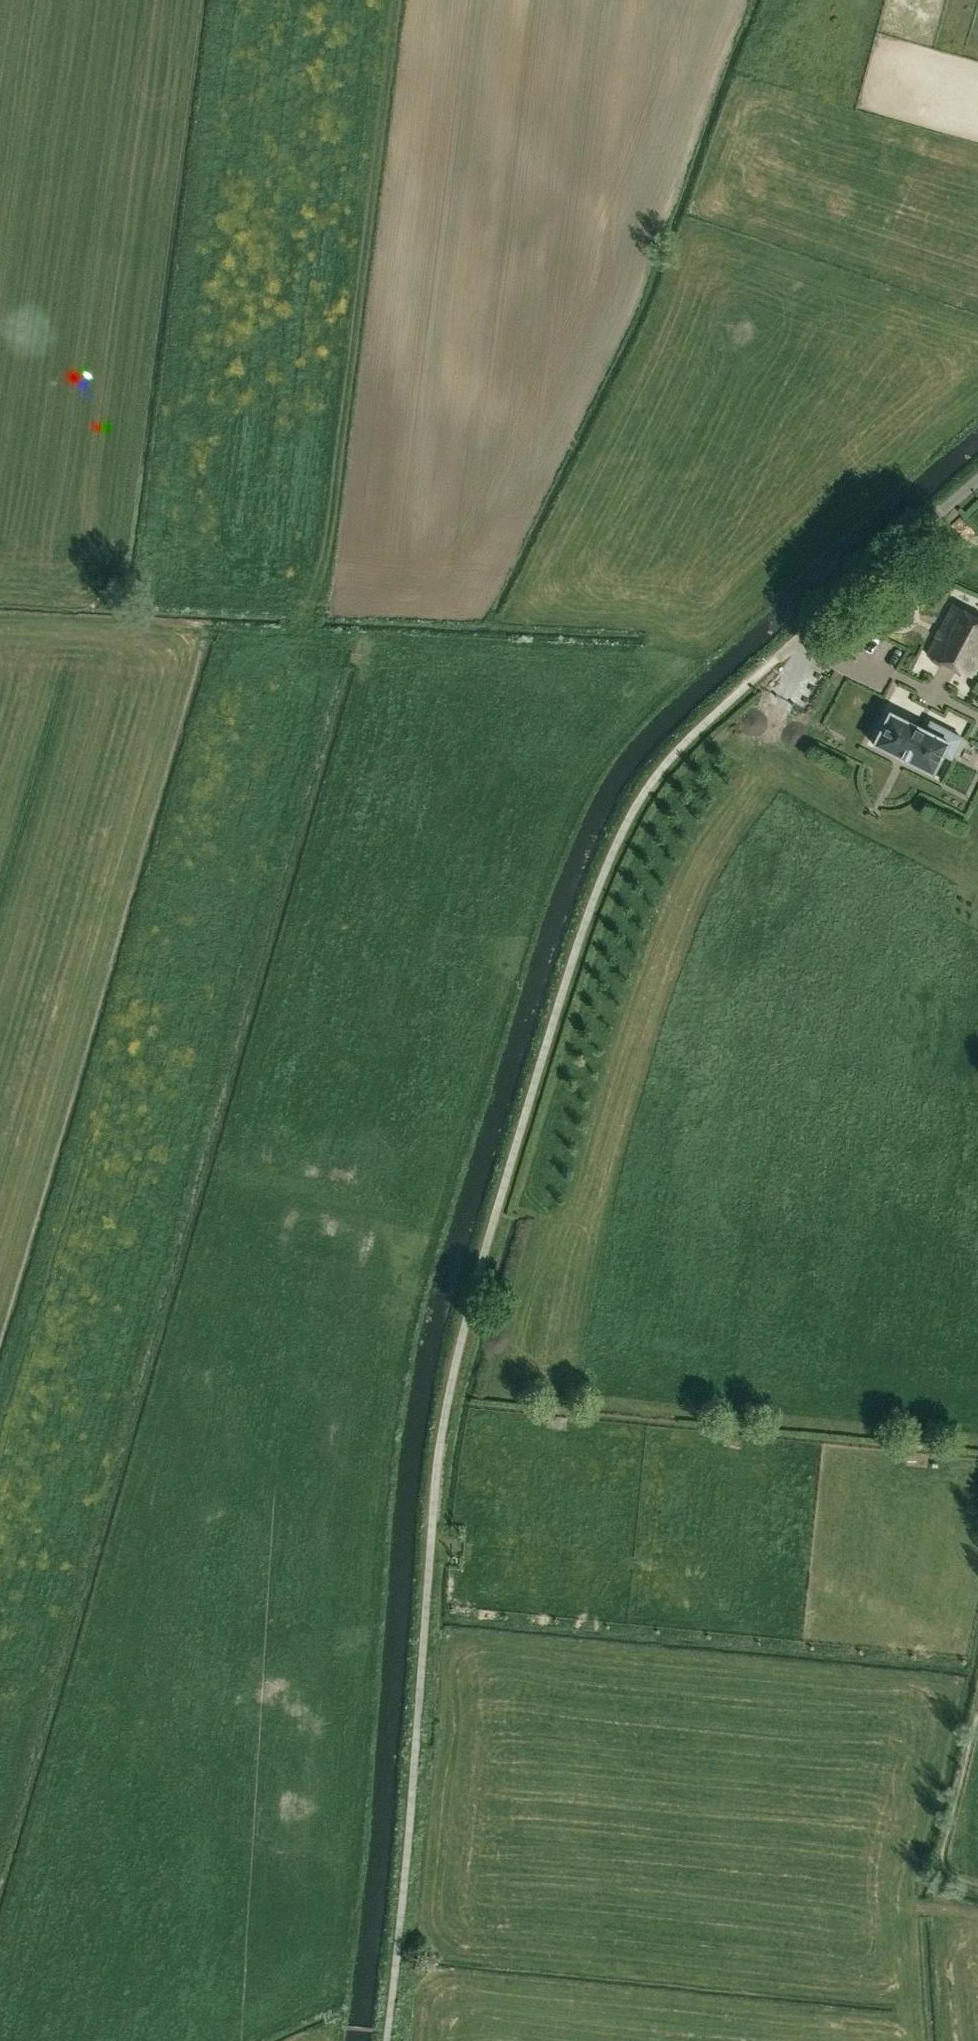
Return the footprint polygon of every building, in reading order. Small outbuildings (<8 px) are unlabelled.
[(977,662),(977,618),(953,605),(928,655),(971,676),(977,662)] [(888,711),(872,743),(932,773),(942,753),(951,757),(961,736),(930,721),(925,729),(888,711)]
